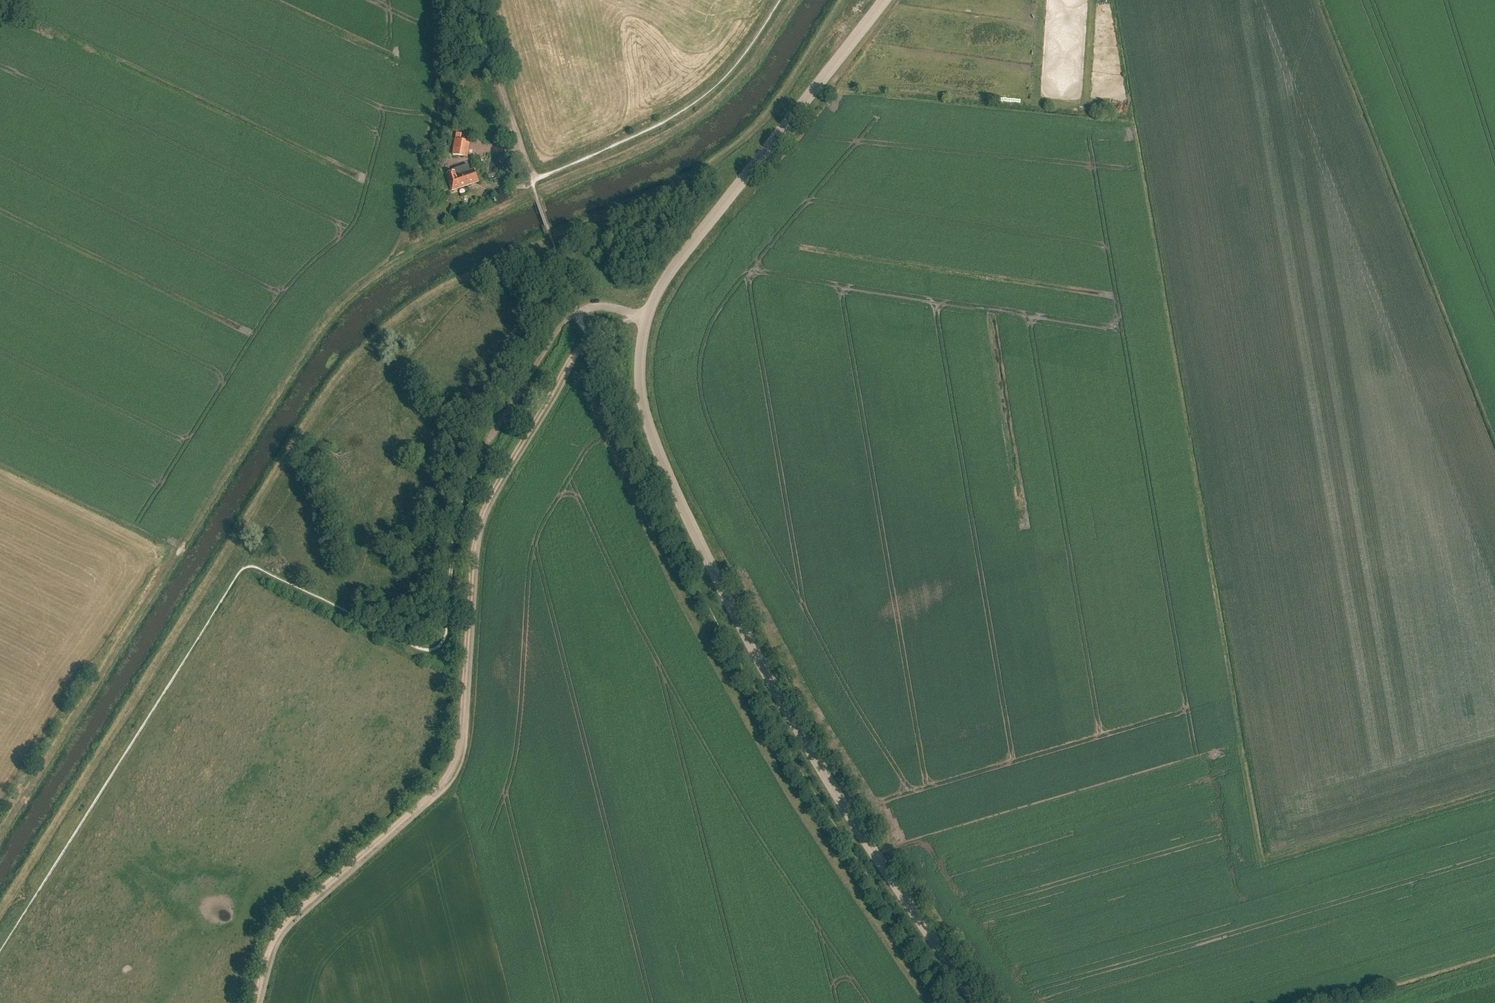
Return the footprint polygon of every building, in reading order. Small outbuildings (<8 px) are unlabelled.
[(454,155),(469,158),(472,141),(456,139),(454,155)] [(445,174),(451,191),(478,181),(474,169),(456,176),(454,171),(453,168),(445,170),(446,173),(445,174)]
